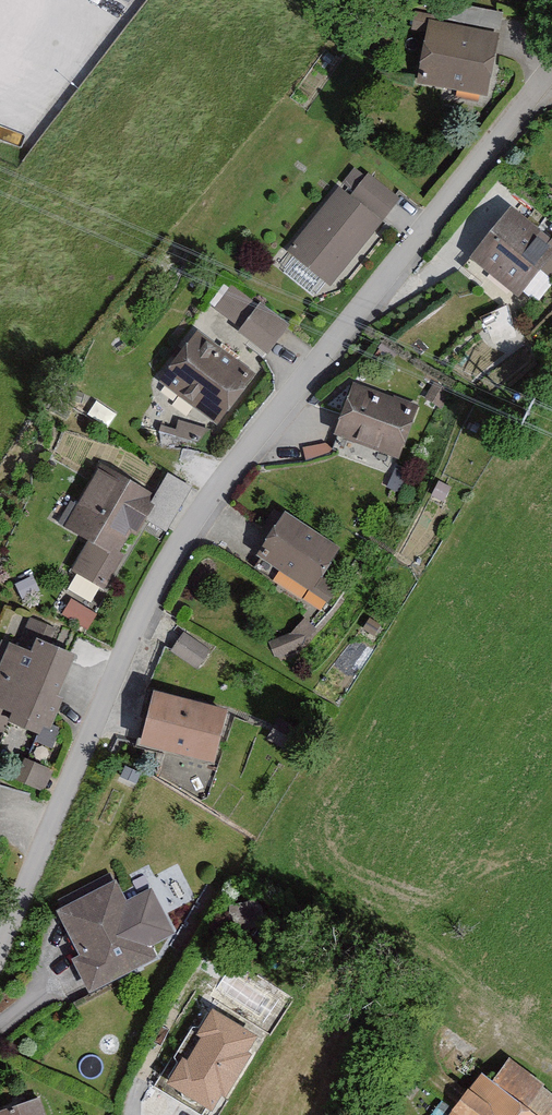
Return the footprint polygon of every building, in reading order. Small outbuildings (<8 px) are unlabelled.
[(422,83),(489,94),(499,36),(431,26),(422,83)] [(369,180),(366,184),(354,174),(343,188),(353,196),(350,200),(340,192),(288,257),(332,292),(400,205),(369,180)] [(511,216),(470,265),(514,302),(538,273),(549,282),(551,279),(551,239),(546,246),(511,216)] [(267,359),(290,329),(262,307),(257,313),(227,290),(208,313),(267,359)] [(253,384),(196,340),(160,386),(216,430),(253,384)] [(415,412),(355,390),(337,440),(396,462),(415,412)] [(177,412),(167,432),(202,449),(212,429),(177,412)] [(109,588),(156,500),(99,470),(66,532),(102,551),(88,577),(109,588)] [(342,553),(288,516),(257,562),(325,607),(336,589),(323,581),(342,553)] [(78,656),(49,643),(54,632),(25,620),(0,679),(0,735),(2,736),(8,722),(45,737),(78,656)] [(207,655),(183,639),(169,658),(193,675),(207,655)] [(218,766),(231,713),(159,695),(146,748),(218,766)] [(48,772),(25,763),(17,782),(40,791),(48,772)] [(154,965),(118,887),(62,912),(83,957),(75,960),(91,994),(154,965)] [(265,1038),(218,1011),(174,1086),(221,1114),(265,1038)] [(511,1063),(498,1083),(484,1073),(455,1114),(551,1114),(551,1091),(511,1063)] [(45,1099),(0,1114),(50,1114),(45,1099)]
